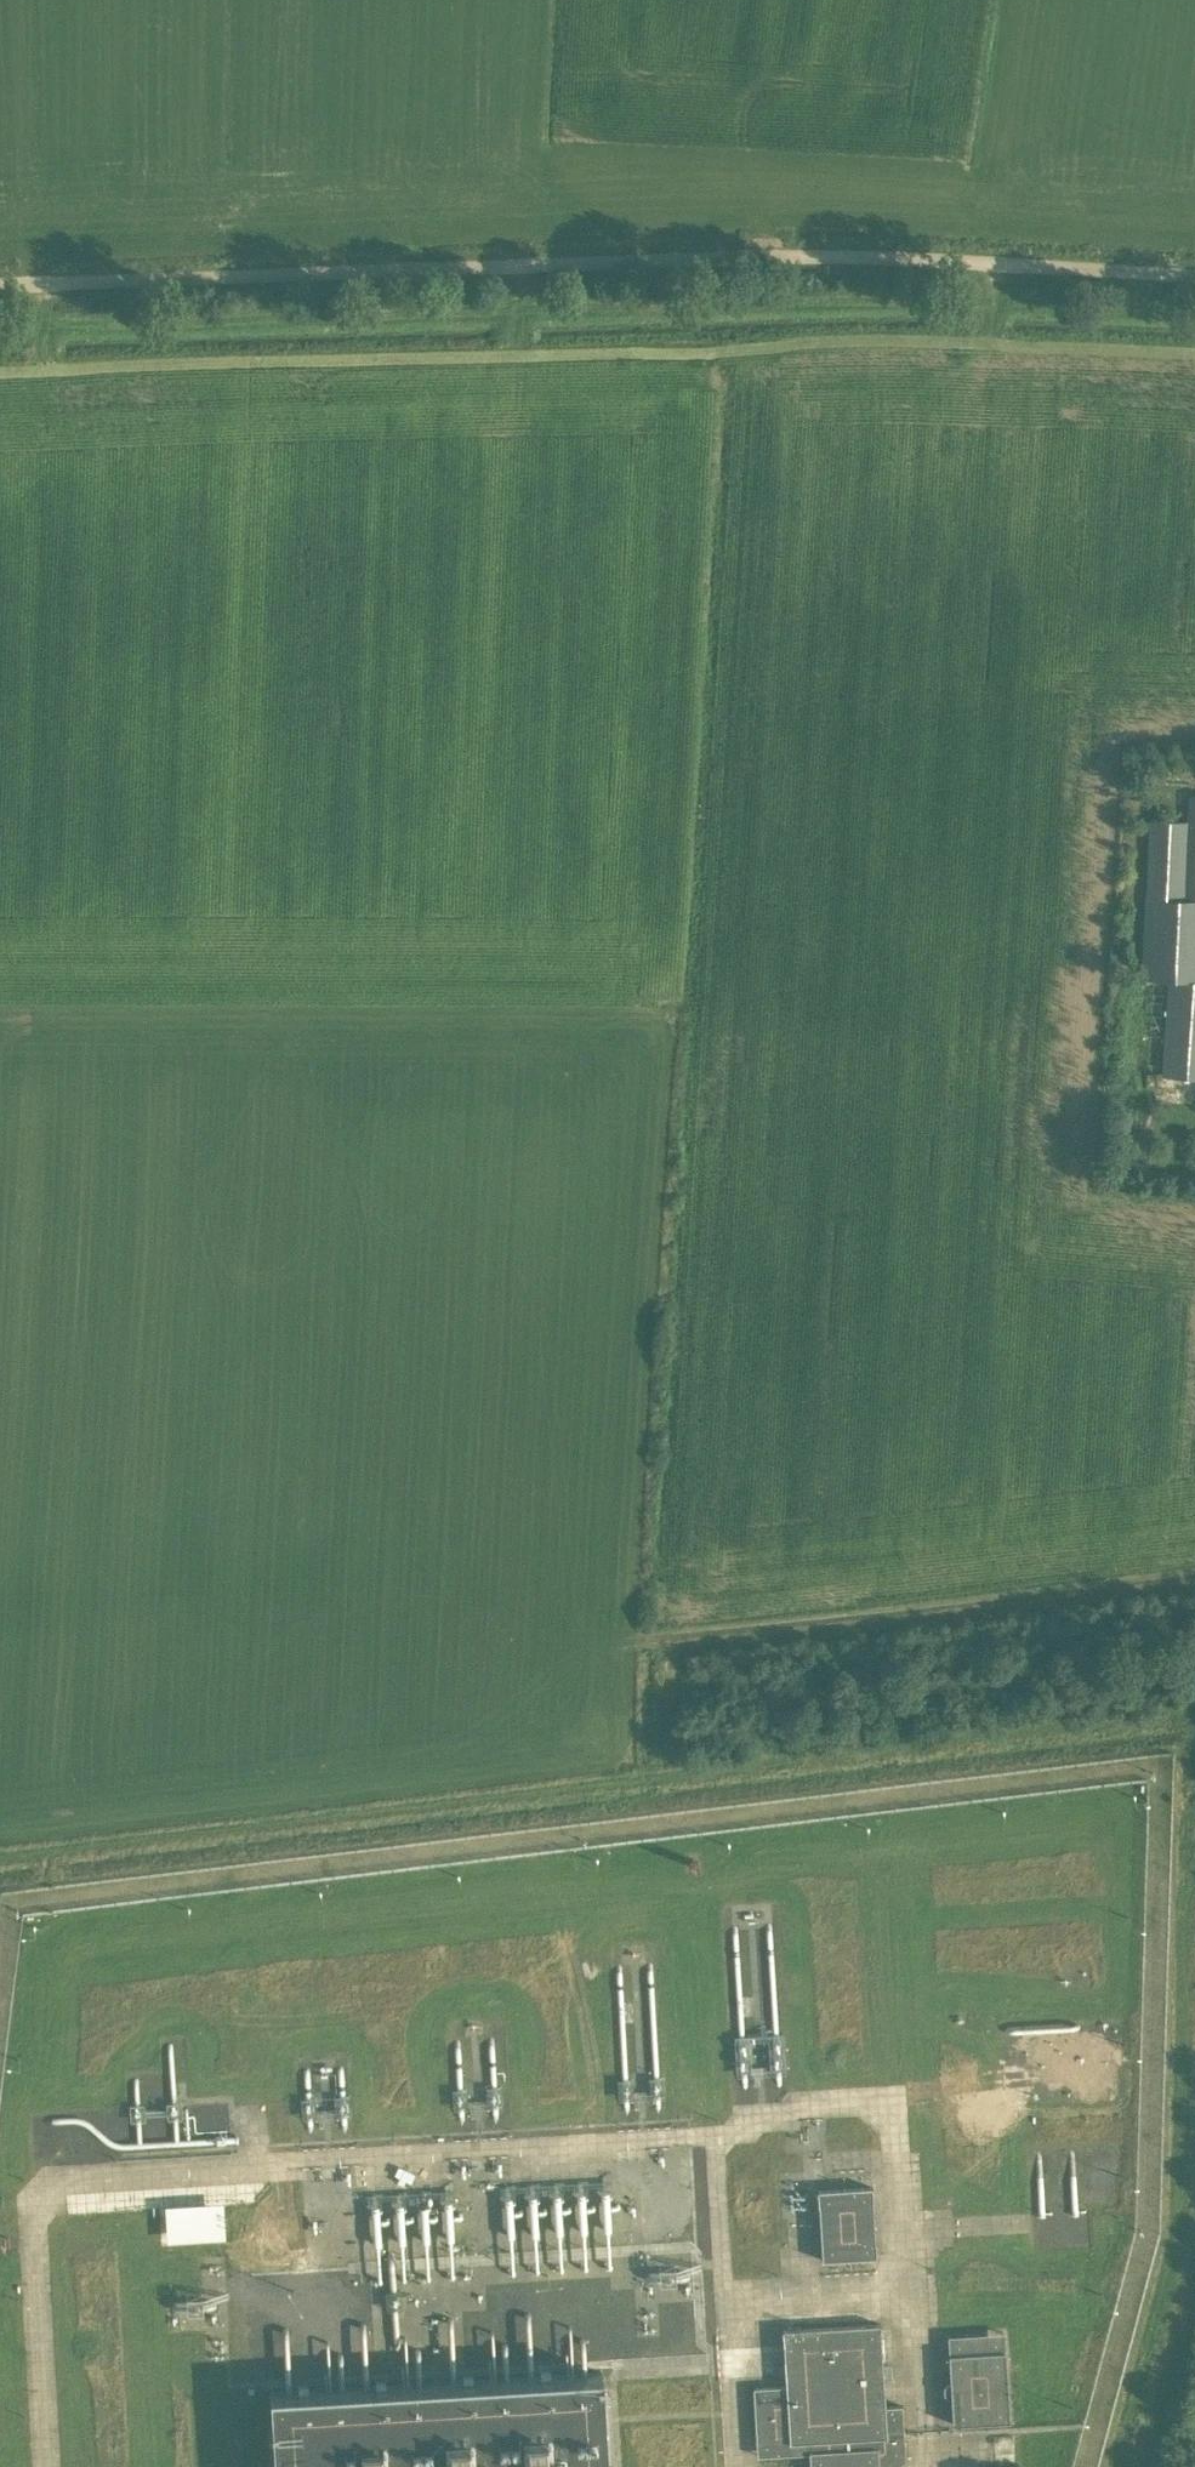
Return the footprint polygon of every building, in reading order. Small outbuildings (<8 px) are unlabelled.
[(1187,795),(1186,821),(1148,819),(1140,977),(1167,979),(1160,1074),(1194,1077),(1194,795),(1187,795)] [(769,1925),(746,1926),(747,1951),(770,1950),(769,1925)] [(761,2070),(763,2093),(787,2091),(781,2026),(734,2031),(738,2072),(761,2070)] [(871,2186),(817,2189),(821,2259),(875,2255),(871,2186)] [(159,2201),(161,2238),(226,2235),(225,2198),(159,2201)] [(877,2461),(904,2459),(901,2405),(884,2406),(879,2323),(782,2329),(785,2385),(752,2387),(757,2455),(808,2451),(809,2466),(878,2466),(877,2461)] [(406,2377),(453,2375),(452,2347),(404,2349),(406,2377)] [(952,2423),(1009,2419),(1004,2350),(948,2353),(950,2382),(947,2382),(944,2386),(944,2393),(948,2396),(951,2396),(952,2423)] [(601,2372),(269,2391),(274,2466),(607,2466),(601,2372)]
